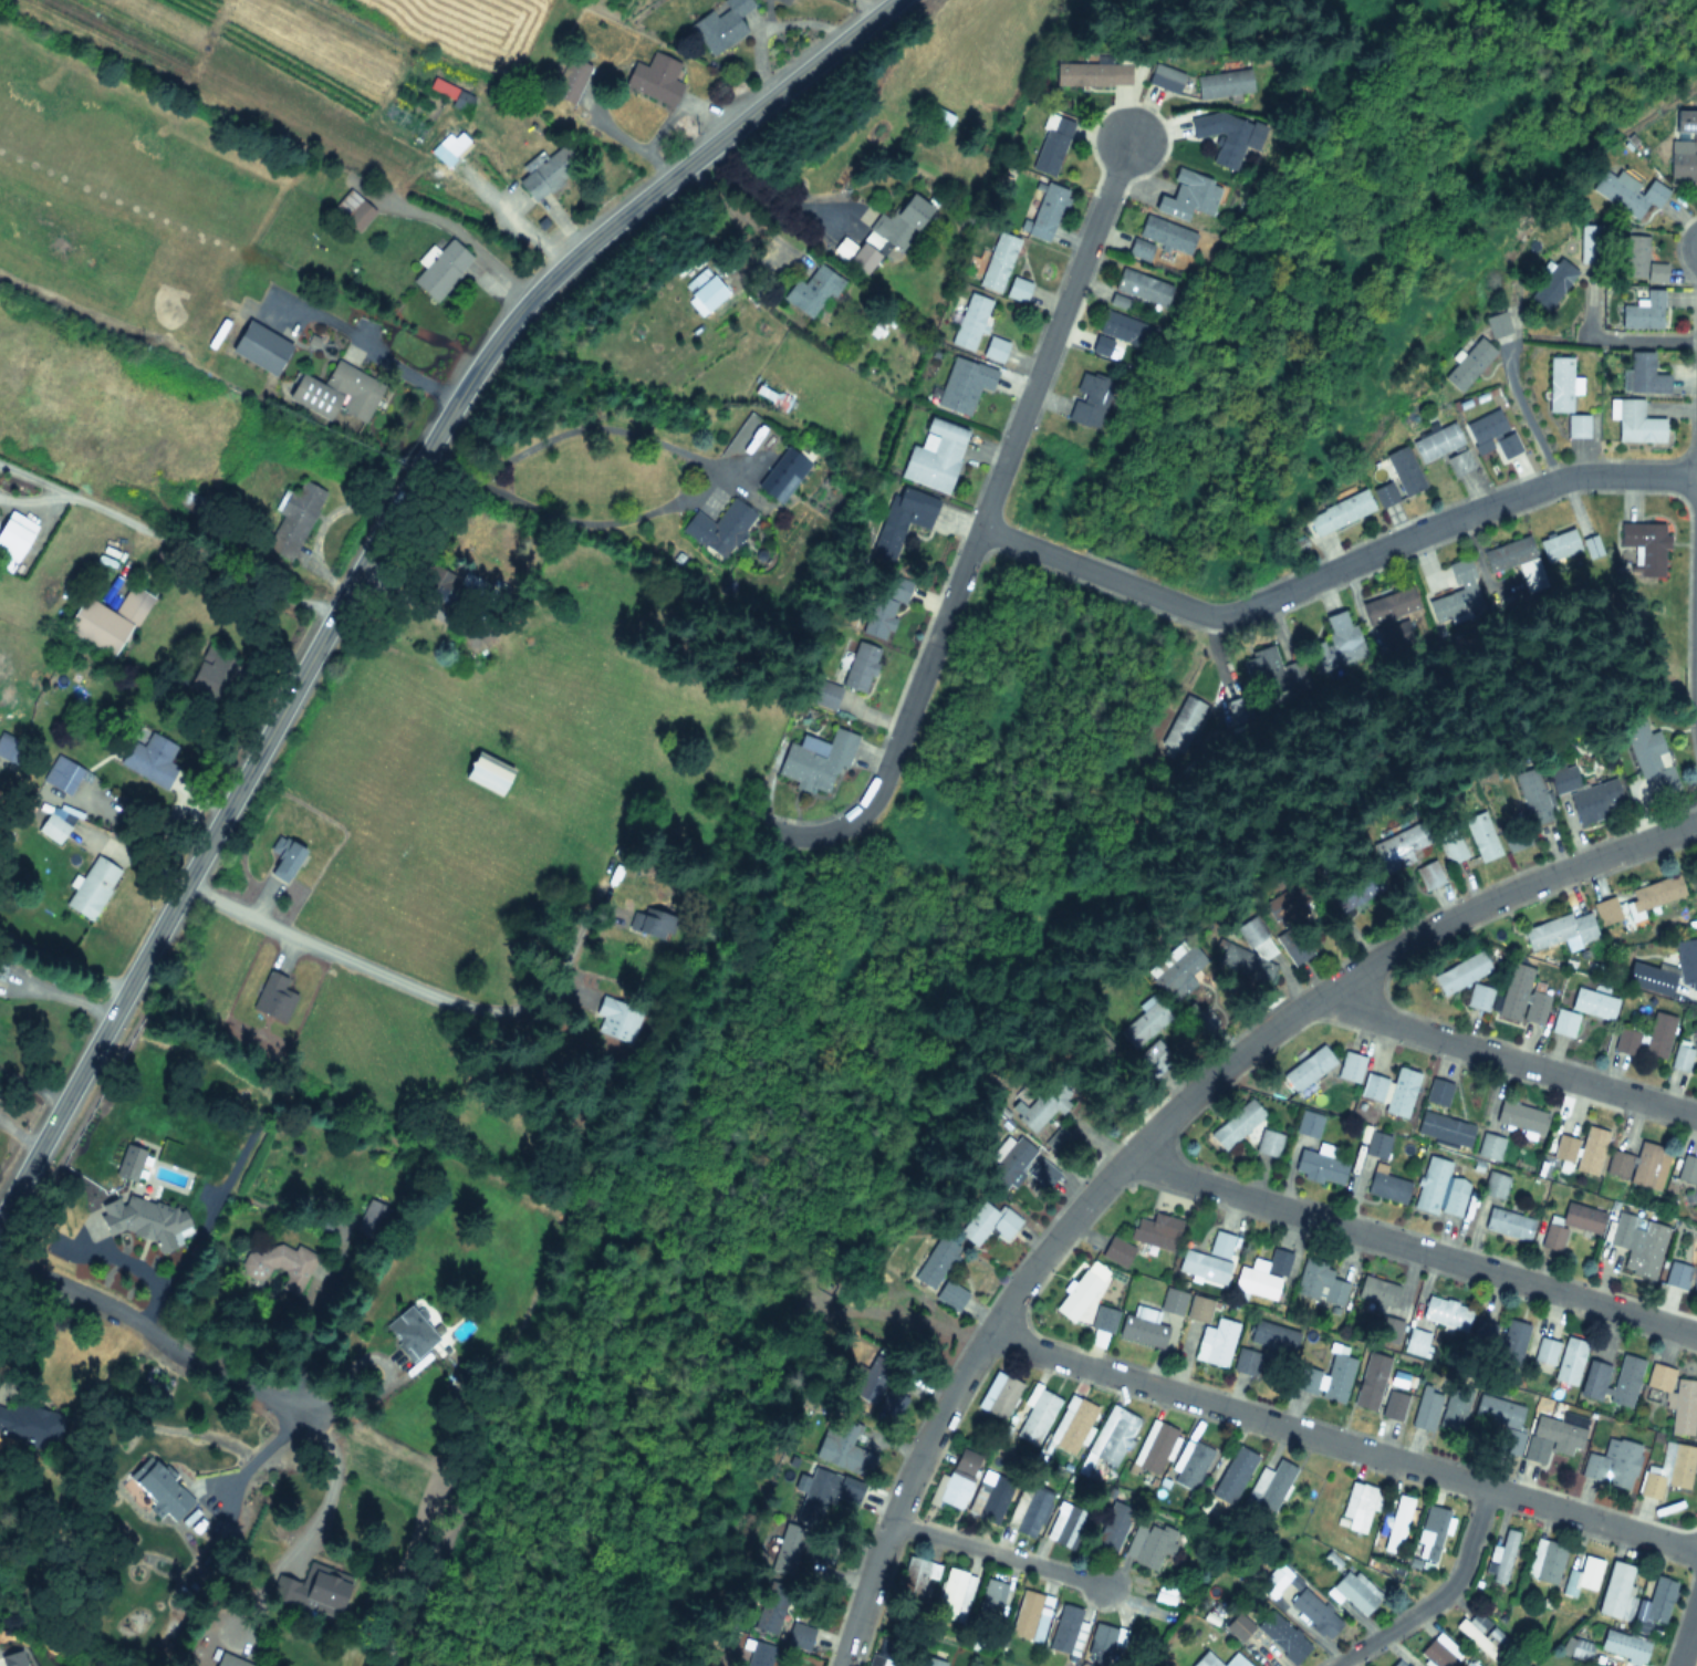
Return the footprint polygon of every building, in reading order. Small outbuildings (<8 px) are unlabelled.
[(709,56),(747,32),(737,17),(753,7),(749,0),(720,0),(726,9),(714,17),(710,10),(688,24),(709,56)] [(623,85),(671,107),(681,84),(671,79),(679,62),(653,49),(645,66),(633,62),(623,85)] [(574,97),(591,67),(568,54),(551,85),(574,97)] [(1054,85),(1128,86),(1128,62),(1054,62),(1054,85)] [(1183,75),(1154,62),(1145,82),(1174,95),(1183,75)] [(1195,75),(1197,98),(1250,93),(1247,70),(1195,75)] [(473,91),(455,86),(450,106),(469,111),(473,91)] [(952,116),(928,103),(920,117),(945,131),(952,116)] [(1211,164),(1235,171),(1250,125),(1197,107),(1189,131),(1218,140),(1211,164)] [(1696,179),(1696,110),(1674,110),(1674,132),(1689,133),(1689,139),(1670,139),(1669,178),(1696,179)] [(1031,170),(1055,177),(1071,121),(1047,114),(1031,170)] [(525,174),(517,179),(530,201),(580,171),(562,143),(521,167),(525,174)] [(1185,221),(1189,208),(1210,215),(1221,183),(1178,168),(1168,198),(1158,195),(1153,211),(1185,221)] [(1590,189),(1636,219),(1647,201),(1656,208),(1668,189),(1647,177),(1643,186),(1617,170),(1614,177),(1602,169),(1590,189)] [(1024,233),(1047,242),(1068,190),(1045,181),(1024,233)] [(335,206),(347,215),(343,221),(356,232),(374,210),(357,197),(355,200),(345,192),(335,206)] [(898,252),(931,208),(909,192),(891,218),(882,211),(845,261),(864,275),(879,254),(874,251),(882,240),(898,252)] [(1188,254),(1196,232),(1144,214),(1136,236),(1188,254)] [(977,285),(999,293),(1018,238),(997,230),(977,285)] [(1646,278),(1646,280),(1665,281),(1665,262),(1646,261),(1647,236),(1624,235),(1623,277),(1646,278)] [(1147,262),(1154,244),(1133,237),(1126,254),(1147,262)] [(410,282),(435,302),(471,257),(449,238),(438,251),(429,244),(416,261),(423,268),(410,282)] [(1545,311),(1578,272),(1560,258),(1528,296),(1545,311)] [(802,283),(795,278),(781,298),(811,321),(842,281),(819,262),(802,283)] [(704,313),(728,294),(705,267),(681,285),(704,313)] [(1165,306),(1173,285),(1121,267),(1113,289),(1165,306)] [(1023,302),(1030,283),(1011,277),(1004,296),(1023,302)] [(1620,327),(1660,329),(1662,289),(1645,288),(1644,301),(1634,301),(1634,304),(1621,304),(1620,327)] [(990,300),(968,292),(949,344),(971,352),(990,300)] [(1091,353),(1115,360),(1121,343),(1149,351),(1157,326),(1103,310),(1091,353)] [(1485,316),(1490,339),(1510,333),(1505,311),(1485,316)] [(229,350),(272,376),(291,345),(247,320),(229,350)] [(1000,363),(1007,343),(988,335),(980,355),(1000,363)] [(1444,379),(1462,393),(1493,348),(1474,335),(1444,379)] [(1622,368),(1622,391),(1667,391),(1667,373),(1652,373),(1652,350),(1628,350),(1628,368),(1622,368)] [(969,416),(978,386),(991,389),(997,369),(951,356),(936,406),(969,416)] [(1549,356),(1549,410),(1571,410),(1571,356),(1549,356)] [(329,420),(334,408),(364,423),(383,384),(334,360),(323,384),(299,372),(285,399),(329,420)] [(1068,421),(1101,429),(1113,379),(1080,371),(1068,421)] [(1642,398),(1616,398),(1616,441),(1664,441),(1664,417),(1642,417),(1642,398)] [(1496,447),(1500,458),(1520,450),(1502,407),(1464,421),(1477,455),(1496,447)] [(1568,436),(1586,436),(1586,414),(1568,414),(1568,436)] [(910,444),(899,477),(946,492),(966,429),(928,417),(918,446),(910,444)] [(1462,444),(1453,421),(1410,440),(1420,462),(1462,444)] [(1384,454),(1403,497),(1424,487),(1405,445),(1384,454)] [(781,503),(809,462),(784,446),(757,487),(781,503)] [(1455,476),(1474,467),(1464,448),(1445,457),(1455,476)] [(1380,507),(1398,499),(1391,480),(1371,488),(1380,507)] [(926,530),(936,499),(893,485),(870,555),(892,562),(905,522),(926,530)] [(290,561),(319,504),(288,488),(275,512),(281,516),(263,548),(290,561)] [(1374,510),(1365,489),(1304,514),(1314,535),(1374,510)] [(754,511),(730,497),(715,522),(693,510),(679,532),(726,560),(754,511)] [(19,561),(37,524),(8,510),(0,525),(0,552),(19,561)] [(1637,546),(1637,576),(1665,577),(1665,522),(1620,522),(1620,546),(1637,546)] [(1545,562),(1580,551),(1572,529),(1538,541),(1545,562)] [(1481,549),(1487,572),(1517,564),(1524,592),(1543,586),(1530,535),(1481,549)] [(1601,553),(1594,535),(1582,540),(1589,558),(1601,553)] [(1446,563),(1454,586),(1428,594),(1436,621),(1483,605),(1468,556),(1446,563)] [(464,571),(459,580),(426,562),(416,581),(468,608),(476,594),(485,598),(492,586),(464,571)] [(886,641),(905,584),(879,575),(861,633),(886,641)] [(1410,584),(1360,602),(1370,631),(1420,613),(1410,584)] [(62,628),(110,657),(129,624),(83,595),(62,628)] [(1350,632),(1343,610),(1323,615),(1330,637),(1306,644),(1314,673),(1364,657),(1356,631),(1350,632)] [(840,684),(862,693),(879,649),(857,639),(840,684)] [(1273,646),(1241,653),(1252,698),(1284,691),(1273,646)] [(839,688),(812,677),(803,698),(830,709),(839,688)] [(1183,753),(1205,702),(1183,693),(1160,743),(1183,753)] [(1659,729),(1647,733),(1644,720),(1623,727),(1638,779),(1651,774),(1657,795),(1677,790),(1659,729)] [(164,784),(181,747),(137,726),(119,764),(164,784)] [(800,735),(798,745),(787,741),(775,778),(834,795),(853,733),(833,727),(827,743),(800,735)] [(512,768),(473,751),(461,779),(499,795),(512,768)] [(1576,826),(1616,815),(1613,805),(1622,803),(1615,778),(1580,788),(1573,762),(1547,769),(1553,795),(1568,791),(1576,826)] [(1529,826),(1551,821),(1541,780),(1519,785),(1529,826)] [(56,845),(70,826),(49,812),(35,830),(56,845)] [(1478,863),(1499,856),(1485,812),(1464,818),(1478,863)] [(1428,845),(1418,822),(1370,844),(1381,867),(1428,845)] [(1508,853),(1530,846),(1524,830),(1502,835),(1508,853)] [(1436,845),(1446,867),(1467,857),(1457,835),(1436,845)] [(304,852),(285,840),(264,871),(283,883),(304,852)] [(119,872),(93,855),(63,905),(90,921),(119,872)] [(1424,892),(1444,883),(1434,861),(1414,870),(1424,892)] [(1685,897),(1678,875),(1628,889),(1632,900),(1615,905),(1613,897),(1592,904),(1599,926),(1620,919),(1623,928),(1644,921),(1641,910),(1685,897)] [(1353,899),(1375,898),(1374,886),(1353,888),(1353,899)] [(1288,888),(1262,906),(1273,921),(1298,904),(1288,888)] [(636,931),(662,940),(669,918),(644,909),(636,931)] [(1575,936),(1578,945),(1596,938),(1587,909),(1521,930),(1529,951),(1575,936)] [(1277,941),(1292,968),(1312,956),(1297,929),(1277,941)] [(1268,943),(1253,931),(1245,944),(1259,954),(1268,943)] [(1675,941),(1679,991),(1696,989),(1696,939),(1675,941)] [(1215,962),(1264,988),(1276,967),(1226,941),(1215,962)] [(1211,969),(1189,944),(1149,978),(1170,1003),(1211,969)] [(1441,996),(1491,970),(1480,950),(1431,976),(1441,996)] [(1512,962),(1496,1016),(1517,1022),(1533,968),(1512,962)] [(1668,997),(1674,976),(1630,964),(1624,985),(1668,997)] [(284,1021),(295,993),(283,989),(287,978),(266,970),(251,1009),(284,1021)] [(1487,1012),(1492,989),(1471,983),(1465,1007),(1487,1012)] [(1579,1012),(1611,1021),(1617,999),(1575,988),(1569,1012),(1557,1009),(1550,1033),(1571,1039),(1579,1012)] [(1542,1025),(1548,993),(1529,989),(1522,1022),(1542,1025)] [(591,1009),(601,1022),(598,1024),(612,1043),(634,1027),(611,995),(591,1009)] [(1137,1008),(1138,1009),(1117,1034),(1136,1050),(1167,1012),(1147,996),(1137,1008)] [(1675,1017),(1653,1011),(1642,1055),(1664,1061),(1675,1017)] [(1634,1058),(1642,1031),(1621,1024),(1612,1051),(1634,1058)] [(1686,1072),(1691,1043),(1676,1040),(1670,1069),(1686,1072)] [(1280,1075),(1294,1093),(1335,1061),(1321,1043),(1280,1075)] [(1335,1077),(1357,1083),(1364,1055),(1343,1050),(1335,1077)] [(1358,1096),(1385,1103),(1383,1112),(1406,1118),(1418,1072),(1396,1066),(1393,1081),(1364,1073),(1358,1096)] [(1445,1107),(1453,1083),(1431,1075),(1424,1101),(1445,1107)] [(1032,1133),(1066,1096),(1049,1081),(1014,1117),(1032,1133)] [(1208,1133),(1222,1150),(1264,1115),(1250,1097),(1208,1133)] [(1548,1113),(1500,1100),(1493,1123),(1541,1136),(1548,1113)] [(1323,1116),(1302,1108),(1293,1132),(1315,1139),(1323,1116)] [(1467,1148),(1472,1123),(1420,1112),(1415,1137),(1467,1148)] [(1596,1175),(1607,1129),(1584,1125),(1574,1169),(1596,1175)] [(1254,1152),(1276,1158),(1283,1135),(1261,1128),(1254,1152)] [(1389,1135),(1370,1131),(1363,1154),(1383,1159),(1389,1135)] [(1498,1162),(1503,1138),(1481,1132),(1475,1155),(1498,1162)] [(1569,1163),(1579,1142),(1560,1133),(1550,1155),(1569,1163)] [(1659,1189),(1670,1148),(1639,1141),(1636,1156),(1611,1148),(1604,1174),(1659,1189)] [(1342,1185),(1346,1162),(1331,1158),(1332,1152),(1319,1148),(1319,1153),(1298,1149),(1292,1176),(1342,1185)] [(1045,1188),(1060,1169),(1038,1154),(1031,1163),(1012,1149),(990,1181),(1002,1189),(1018,1167),(1045,1188)] [(1449,1160),(1425,1155),(1413,1208),(1436,1214),(1449,1160)] [(1678,1160),(1678,1181),(1696,1181),(1696,1161),(1678,1160)] [(1409,1181),(1372,1170),(1365,1193),(1403,1204),(1409,1181)] [(1502,1199),(1508,1176),(1486,1170),(1480,1194),(1502,1199)] [(1461,1217),(1467,1180),(1447,1177),(1440,1212),(1461,1217)] [(191,1211),(110,1189),(100,1228),(181,1250),(191,1211)] [(1006,1240),(1019,1222),(983,1197),(957,1233),(976,1247),(989,1228),(1006,1240)] [(1559,1251),(1565,1226),(1597,1233),(1604,1211),(1565,1201),(1560,1225),(1545,1221),(1539,1246),(1559,1251)] [(1527,1240),(1533,1219),(1489,1206),(1482,1228),(1527,1240)] [(1653,1279),(1667,1225),(1616,1211),(1607,1243),(1626,1249),(1621,1270),(1653,1279)] [(1180,1218),(1152,1212),(1151,1221),(1134,1218),(1128,1240),(1174,1250),(1180,1218)] [(1222,1283),(1236,1237),(1214,1230),(1207,1253),(1183,1248),(1176,1271),(1222,1283)] [(959,1247),(939,1235),(913,1278),(933,1290),(959,1247)] [(1100,1256),(1124,1268),(1134,1248),(1110,1236),(1100,1256)] [(1696,1237),(1694,1264),(1667,1262),(1665,1284),(1687,1287),(1686,1291),(1696,1292),(1696,1237)] [(238,1252),(243,1282),(266,1278),(266,1272),(281,1269),(284,1289),(309,1284),(301,1241),(238,1252)] [(1231,1288),(1277,1300),(1290,1253),(1273,1249),(1270,1262),(1251,1258),(1248,1268),(1238,1266),(1231,1288)] [(1331,1278),(1334,1263),(1303,1257),(1294,1294),(1342,1304),(1346,1282),(1331,1278)] [(1052,1309),(1071,1322),(1102,1282),(1083,1268),(1052,1309)] [(1392,1306),(1398,1283),(1362,1273),(1355,1297),(1392,1306)] [(967,1293),(945,1279),(933,1297),(955,1312),(967,1293)] [(1187,1292),(1165,1285),(1158,1310),(1180,1316),(1187,1292)] [(1419,1318),(1465,1331),(1471,1308),(1427,1293),(1419,1318)] [(1206,1323),(1212,1300),(1191,1294),(1185,1318),(1206,1323)] [(1110,1334),(1117,1311),(1096,1304),(1089,1327),(1110,1334)] [(381,1330),(413,1360),(436,1334),(404,1305),(381,1330)] [(1116,1335),(1162,1349),(1168,1326),(1123,1313),(1116,1335)] [(1394,1343),(1402,1322),(1382,1315),(1374,1336),(1394,1343)] [(1203,1324),(1193,1358),(1225,1367),(1238,1323),(1217,1316),(1212,1327),(1203,1324)] [(1499,1326),(1479,1316),(1466,1341),(1486,1351),(1499,1326)] [(1298,1331),(1254,1319),(1248,1340),(1291,1353),(1298,1331)] [(1496,1360),(1517,1365),(1528,1324),(1507,1319),(1496,1360)] [(1403,1350),(1423,1354),(1428,1332),(1408,1326),(1403,1350)] [(1559,1342),(1539,1335),(1531,1360),(1551,1366),(1559,1342)] [(1574,1386),(1586,1341),(1565,1335),(1552,1379),(1574,1386)] [(1355,1351),(1332,1344),(1319,1396),(1342,1402),(1355,1351)] [(1232,1374),(1260,1379),(1262,1361),(1263,1352),(1237,1347),(1232,1374)] [(1373,1410),(1391,1356),(1368,1350),(1351,1403),(1373,1410)] [(1631,1408),(1642,1358),(1620,1353),(1608,1403),(1631,1408)] [(1575,1393),(1596,1402),(1611,1366),(1590,1358),(1575,1393)] [(1293,1387),(1314,1394),(1321,1371),(1300,1364),(1293,1387)] [(1663,1407),(1672,1408),(1669,1434),(1696,1436),(1696,1422),(1696,1395),(1670,1393),(1673,1366),(1648,1364),(1646,1388),(1665,1391),(1663,1407)] [(976,1405),(1003,1420),(1022,1384),(996,1368),(976,1405)] [(898,1418),(908,1398),(861,1375),(852,1396),(898,1418)] [(1437,1426),(1459,1433),(1474,1387),(1451,1381),(1437,1426)] [(1410,1425),(1430,1430),(1441,1392),(1422,1386),(1410,1425)] [(1060,1399),(1039,1387),(1013,1434),(1034,1445),(1060,1399)] [(1381,1415),(1401,1420),(1408,1394),(1388,1388),(1381,1415)] [(1495,1449),(1514,1455),(1528,1407),(1478,1394),(1471,1416),(1501,1424),(1495,1449)] [(1072,1454),(1097,1407),(1076,1395),(1069,1410),(1064,1407),(1047,1440),(1072,1454)] [(1138,1416),(1110,1403),(1086,1455),(1115,1468),(1138,1416)] [(60,1440),(60,1406),(0,1407),(0,1440),(60,1440)] [(1547,1450),(1570,1456),(1572,1448),(1580,1450),(1585,1428),(1533,1415),(1522,1459),(1543,1464),(1547,1450)] [(814,1459),(867,1474),(873,1452),(851,1446),(856,1424),(825,1416),(814,1459)] [(1177,1430),(1154,1418),(1132,1462),(1156,1475),(1177,1430)] [(1194,1489),(1211,1448),(1186,1437),(1168,1479),(1194,1489)] [(1641,1445),(1606,1437),(1602,1456),(1586,1452),(1580,1478),(1630,1489),(1641,1445)] [(1696,1447),(1667,1441),(1662,1468),(1644,1464),(1637,1495),(1659,1500),(1663,1485),(1687,1489),(1696,1447)] [(1231,1446),(1211,1496),(1233,1504),(1253,1454),(1231,1446)] [(958,1513),(981,1456),(960,1447),(949,1472),(940,1469),(927,1501),(958,1513)] [(129,1481),(152,1501),(146,1508),(158,1519),(164,1512),(174,1522),(195,1498),(150,1458),(129,1481)] [(1272,1468),(1264,1462),(1242,1501),(1269,1517),(1297,1468),(1278,1458),(1272,1468)] [(799,1510),(824,1517),(829,1499),(855,1506),(863,1481),(811,1467),(799,1510)] [(967,1513),(998,1523),(1012,1479),(981,1469),(967,1513)] [(1364,1533),(1377,1487),(1351,1480),(1341,1517),(1346,1518),(1344,1529),(1364,1533)] [(1052,1492),(1028,1483),(1012,1530),(1037,1538),(1052,1492)] [(1410,1499),(1389,1493),(1375,1548),(1396,1554),(1410,1499)] [(1043,1537),(1071,1550),(1089,1512),(1060,1499),(1043,1537)] [(1416,1556),(1435,1562),(1448,1510),(1427,1504),(1419,1538),(1420,1538),(1416,1556)] [(1112,1554),(1129,1516),(1107,1506),(1090,1544),(1112,1554)] [(1123,1556),(1157,1570),(1172,1531),(1137,1518),(1123,1556)] [(782,1527),(768,1570),(791,1576),(805,1533),(782,1527)] [(1518,1531),(1505,1528),(1500,1548),(1498,1548),(1489,1580),(1505,1584),(1518,1531)] [(1524,1576),(1555,1584),(1565,1545),(1534,1538),(1524,1576)] [(1602,1559),(1582,1554),(1579,1571),(1568,1569),(1562,1594),(1574,1596),(1578,1586),(1594,1590),(1602,1559)] [(919,1600),(925,1576),(935,1579),(938,1563),(906,1555),(897,1595),(919,1600)] [(1596,1613),(1628,1621),(1634,1597),(1625,1595),(1633,1565),(1610,1560),(1596,1613)] [(279,1601),(335,1616),(347,1573),(308,1562),(301,1585),(284,1580),(279,1601)] [(970,1573),(945,1565),(933,1614),(958,1621),(970,1573)] [(1362,1616),(1380,1597),(1350,1568),(1331,1585),(1362,1616)] [(1641,1599),(1635,1615),(1664,1624),(1677,1581),(1654,1574),(1646,1601),(1641,1599)] [(1285,1602),(1325,1639),(1341,1623),(1293,1576),(1288,1583),(1295,1591),(1285,1602)] [(1052,1595),(1021,1587),(1009,1635),(1040,1643),(1052,1595)] [(774,1635),(782,1608),(757,1601),(749,1627),(774,1635)] [(1070,1654),(1080,1606),(1059,1602),(1049,1649),(1070,1654)] [(1290,1660),(1306,1643),(1262,1602),(1232,1634),(1240,1641),(1253,1626),(1290,1660)] [(1492,1625),(1483,1635),(1461,1616),(1454,1626),(1492,1660),(1509,1641),(1492,1625)] [(805,1652),(814,1629),(792,1620),(782,1642),(805,1652)] [(1101,1665),(1114,1665),(1127,1633),(1105,1624),(1089,1660),(1101,1665)] [(1643,1663),(1648,1641),(1603,1628),(1597,1652),(1643,1663)] [(1438,1632),(1418,1652),(1433,1665),(1450,1665),(1461,1655),(1438,1632)] [(774,1646),(749,1638),(741,1665),(769,1665),(774,1646)] [(1571,1639),(1568,1655),(1586,1659),(1590,1643),(1571,1639)] [(1233,1651),(1221,1665),(1205,1649),(1190,1665),(1251,1665),(1233,1651)] [(258,1665),(217,1652),(213,1665),(257,1665),(258,1665)]
